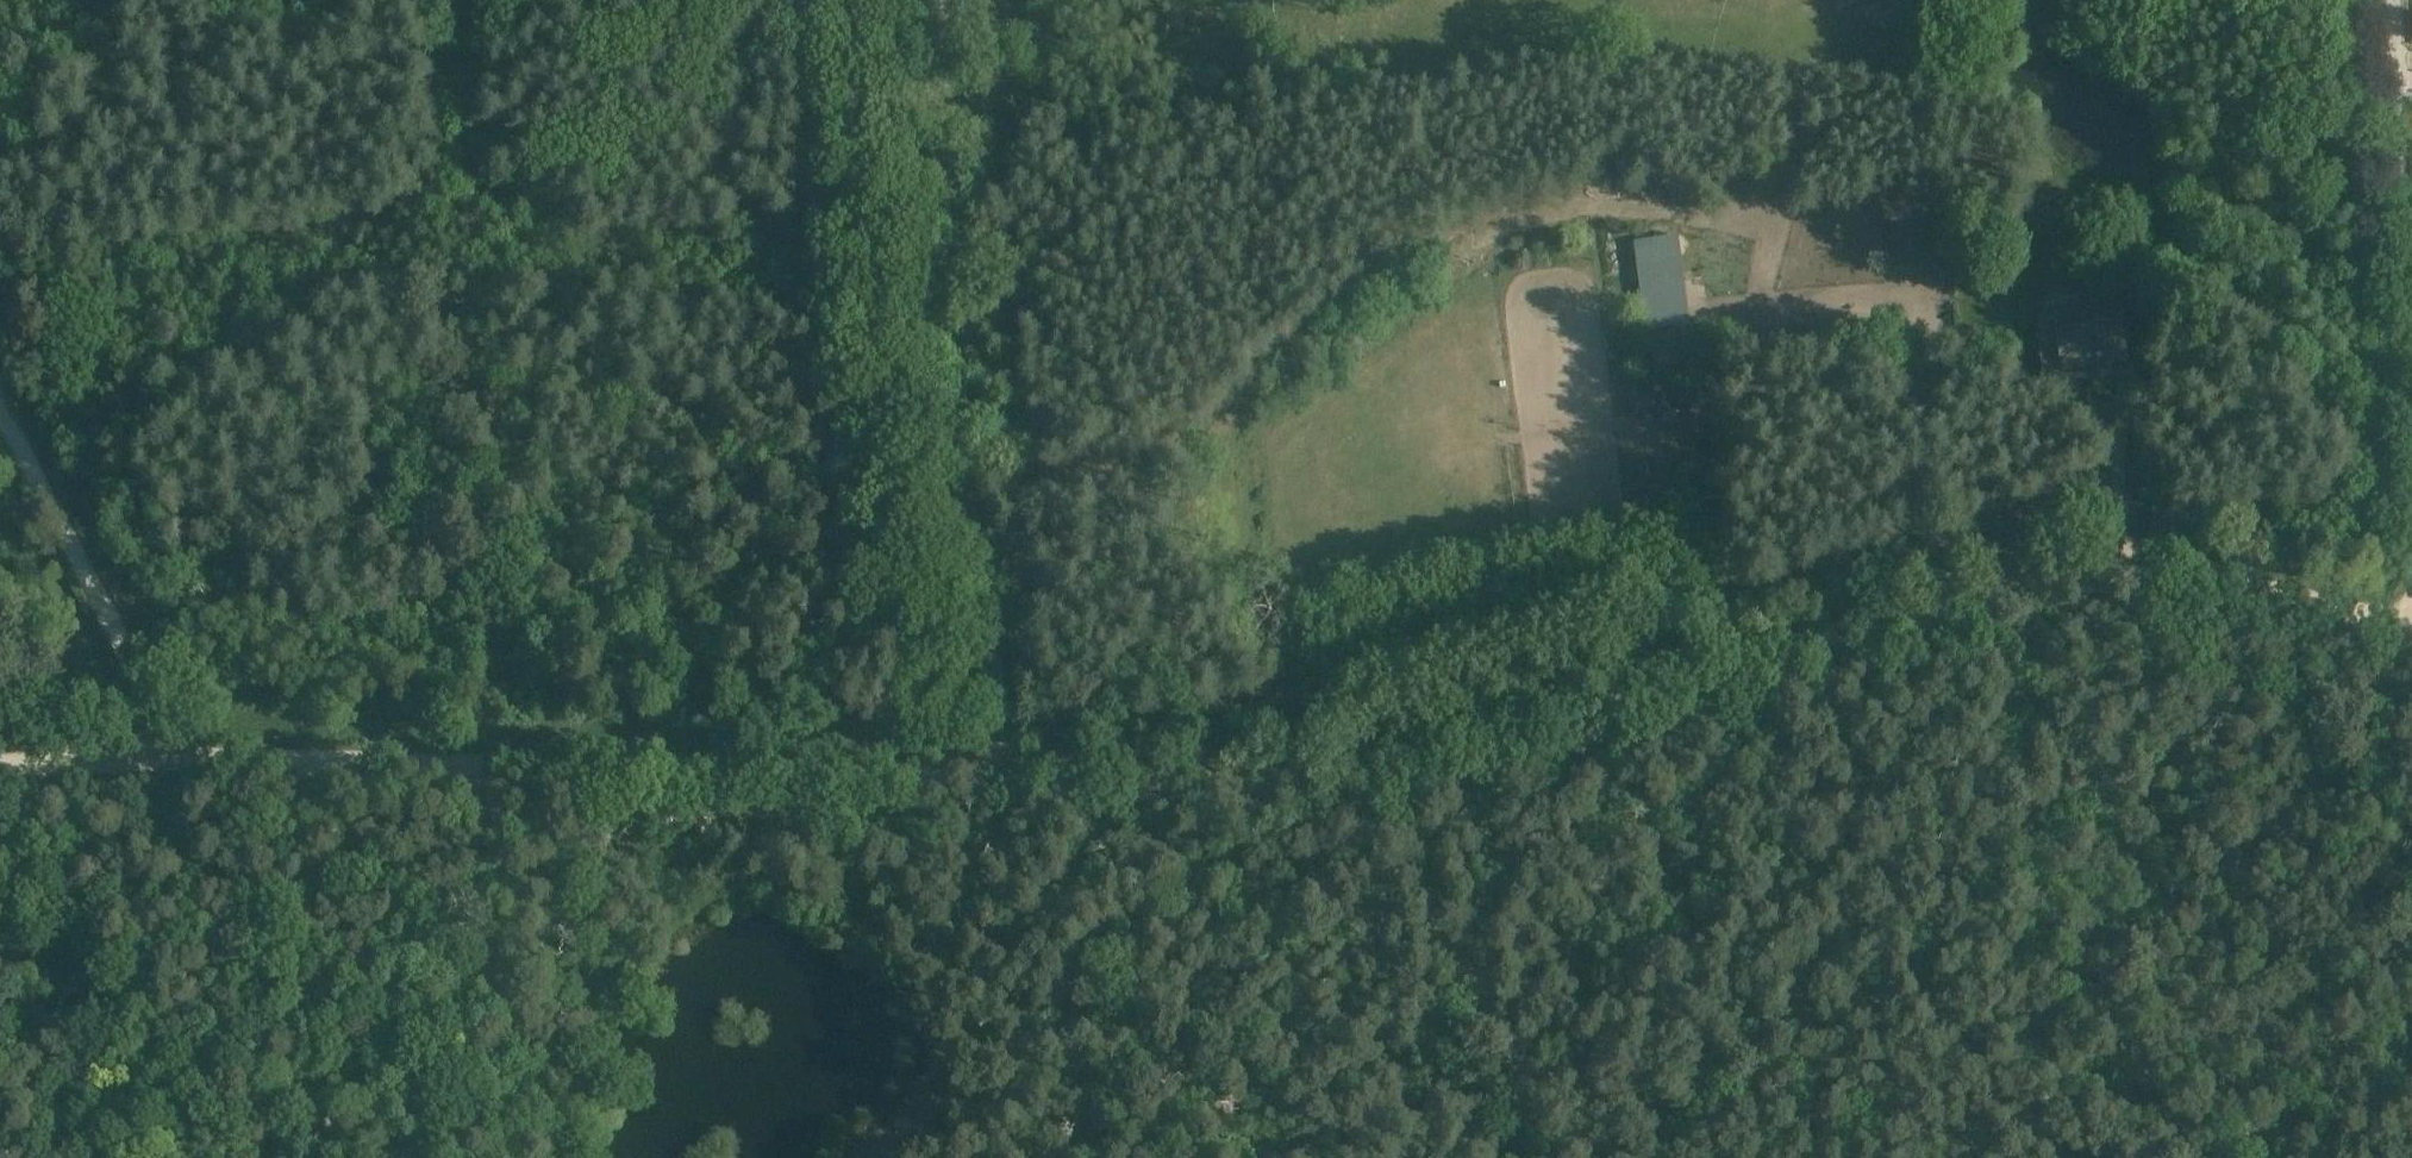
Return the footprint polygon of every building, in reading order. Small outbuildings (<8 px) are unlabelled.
[(1672,290),(1635,291),(1638,363),(1674,362),(1672,290)] [(2056,333),(2058,348),(2061,371),(2127,362),(2120,310),(2094,313),(2096,328),(2056,333)]
